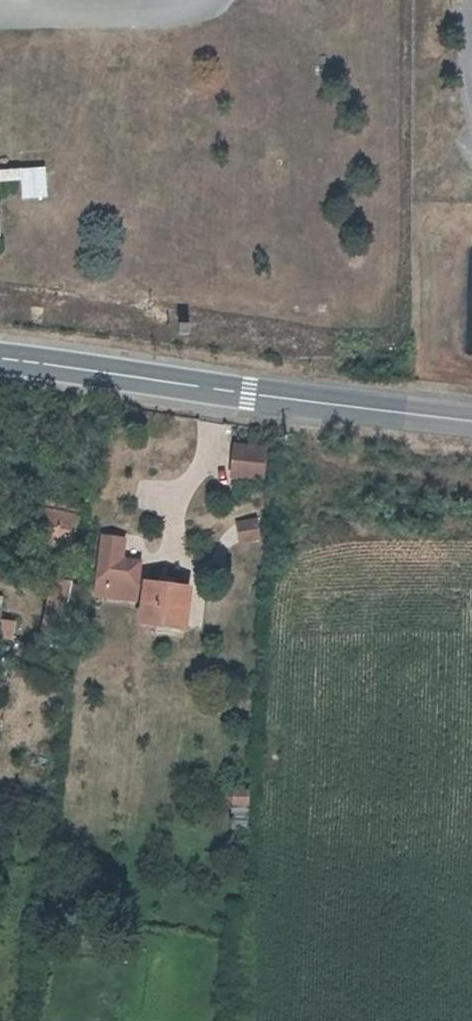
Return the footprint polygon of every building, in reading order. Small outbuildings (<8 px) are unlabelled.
[(20,184),(22,199),(46,199),(43,164),(21,164),(19,173),(0,174),(0,185),(20,184)] [(190,322),(177,322),(177,335),(190,335),(190,322)] [(263,444),(233,441),(229,471),(259,475),(263,444)] [(40,510),(35,544),(73,549),(76,515),(40,510)] [(254,515),(235,517),(237,536),(256,534),(254,515)] [(98,586),(127,591),(129,568),(121,567),(123,547),(102,544),(98,586)] [(67,614),(70,581),(54,579),(51,613),(67,614)] [(162,586),(145,583),(140,622),(183,627),(187,589),(170,587),(171,580),(163,579),(162,586)] [(0,619),(0,640),(12,642),(16,622),(0,619)] [(232,783),(222,783),(222,789),(232,790),(232,793),(245,794),(245,780),(232,780),(232,783)]
